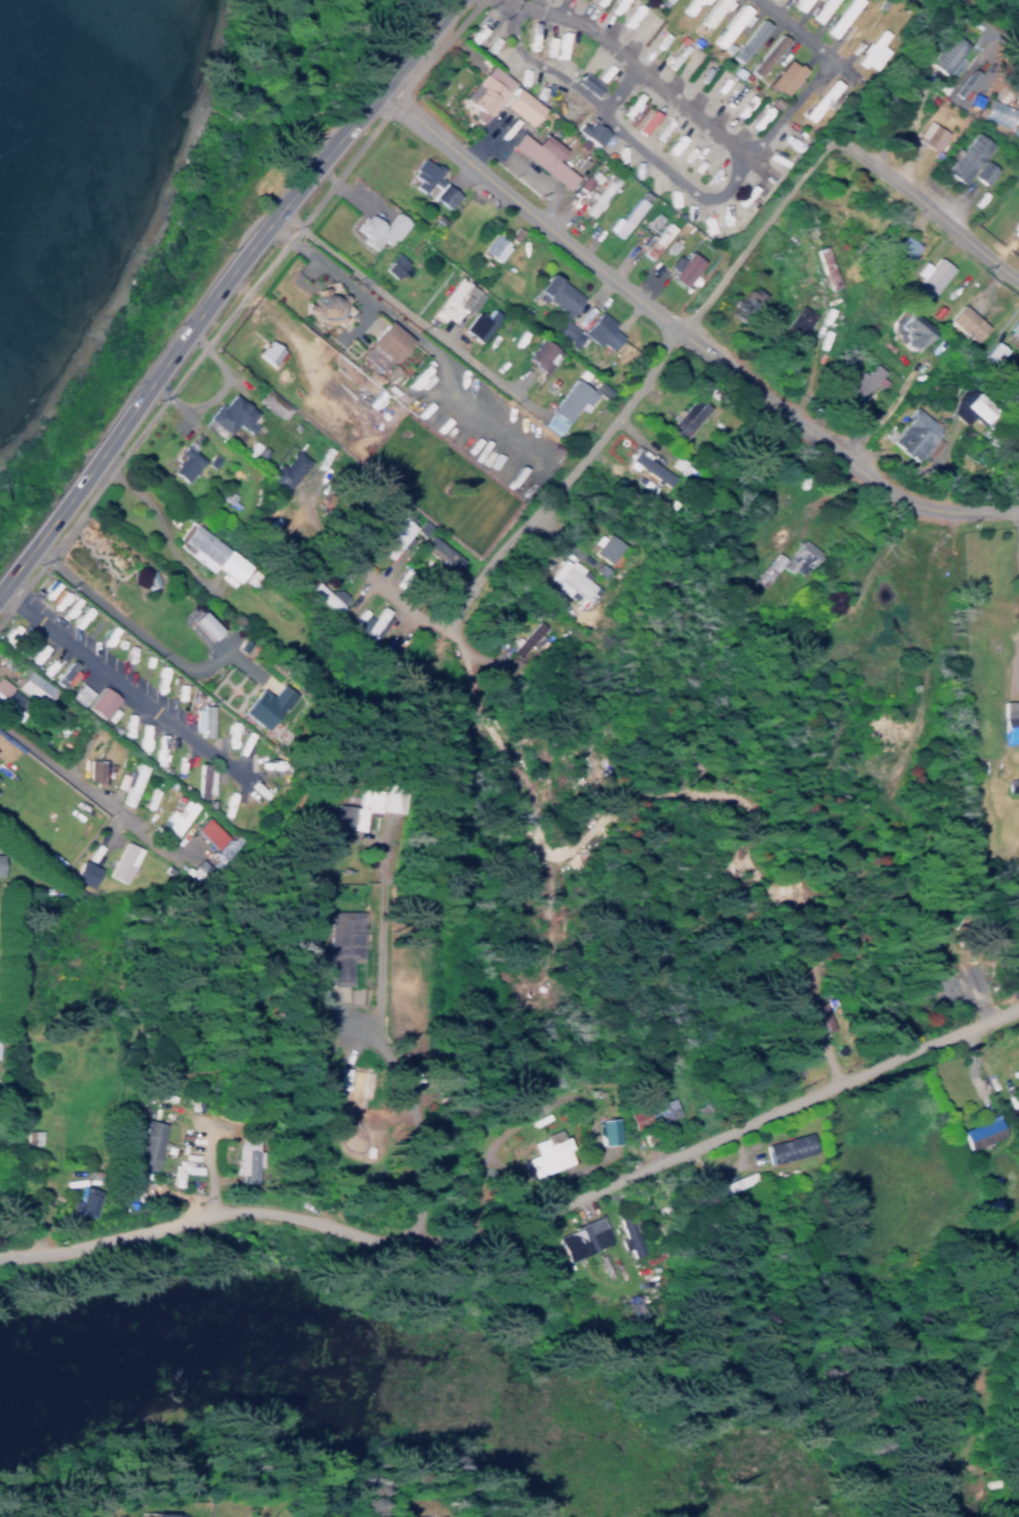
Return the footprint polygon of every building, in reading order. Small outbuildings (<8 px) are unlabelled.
[(669,0),(653,0),(652,1),(662,9),(669,0)] [(687,16),(699,1),(703,4),(706,0),(687,0),(680,10),(687,16)] [(728,0),(713,0),(697,20),(707,28),(728,0)] [(799,13),(809,0),(794,0),(789,6),(799,13)] [(816,25),(834,0),(821,0),(807,18),(816,25)] [(860,1),(859,0),(846,0),(821,32),(830,39),(860,1)] [(750,11),(738,2),(711,42),(720,49),(738,22),(741,24),(750,11)] [(729,56),(737,63),(767,25),(758,18),(729,56)] [(853,63),(861,68),(885,33),(877,28),(853,63)] [(782,38),(773,32),(748,74),(757,79),(782,38)] [(926,63),(942,75),(964,45),(948,33),(926,63)] [(780,96),(801,71),(785,58),(764,84),(780,96)] [(510,83),(486,64),(460,97),(472,107),(465,116),(476,125),(510,83)] [(976,74),(969,69),(950,93),(957,99),(976,74)] [(839,87),(830,79),(799,115),(808,123),(839,87)] [(527,125),(538,106),(510,88),(498,107),(527,125)] [(913,139),(934,151),(945,132),(924,120),(913,139)] [(596,147),(605,132),(589,121),(586,127),(578,122),(572,131),(596,147)] [(564,190),(574,176),(552,160),(561,148),(539,133),(532,143),(516,132),(505,147),(564,190)] [(942,172),(958,185),(989,145),(973,132),(958,151),(954,147),(944,159),(949,163),(942,172)] [(445,210),(456,193),(433,177),(437,170),(418,158),(406,176),(414,181),(410,187),(445,210)] [(995,170),(983,160),(970,176),(982,186),(995,170)] [(617,239),(649,197),(640,190),(617,219),(613,216),(604,228),(617,239)] [(407,222),(394,212),(382,226),(365,212),(351,229),(364,239),(362,242),(372,249),(379,241),(387,247),(407,222)] [(651,232),(661,217),(654,212),(644,226),(651,232)] [(647,234),(639,246),(642,248),(638,255),(650,262),(671,227),(662,221),(653,237),(647,234)] [(508,245),(491,233),(479,250),(495,262),(508,245)] [(900,271),(915,244),(897,234),(882,261),(900,271)] [(668,277),(682,287),(700,261),(686,251),(668,277)] [(406,263),(394,253),(380,268),(391,278),(406,263)] [(910,273),(917,278),(910,288),(926,299),(948,268),(933,257),(927,266),(919,260),(910,273)] [(580,299),(548,273),(529,295),(540,304),(544,299),(565,317),(580,299)] [(465,316),(480,295),(455,276),(427,314),(438,322),(442,318),(449,323),(458,311),(465,316)] [(739,323),(757,296),(743,286),(724,313),(739,323)] [(945,320),(973,343),(986,326),(958,304),(945,320)] [(811,315),(796,306),(779,330),(794,340),(811,315)] [(1018,307),(1002,329),(1018,342),(1018,308),(1018,307)] [(473,311),(459,331),(476,343),(496,315),(488,309),(482,318),(473,311)] [(607,352),(619,336),(608,328),(612,322),(597,311),(581,332),(607,352)] [(924,328),(899,312),(889,327),(898,332),(892,343),(909,353),(924,328)] [(581,334),(562,320),(552,334),(571,347),(581,334)] [(379,372),(406,340),(384,321),(357,353),(379,372)] [(282,352),(266,339),(253,356),(269,368),(282,352)] [(523,361),(546,372),(557,350),(534,339),(523,361)] [(1001,349),(988,341),(980,355),(993,362),(1001,349)] [(856,370),(832,403),(846,413),(870,381),(874,384),(882,373),(870,364),(862,374),(856,370)] [(592,395),(570,378),(536,423),(553,435),(576,404),(582,408),(592,395)] [(979,423),(990,409),(963,386),(943,410),(961,424),(969,415),(979,423)] [(278,421),(288,409),(264,388),(253,400),(278,421)] [(203,419),(224,435),(232,424),(246,434),(251,427),(246,423),(253,413),(228,394),(218,407),(214,404),(203,419)] [(678,440),(704,413),(690,400),(679,412),(664,428),(678,440)] [(884,443),(910,462),(936,427),(910,408),(884,443)] [(1009,420),(1008,437),(1018,438),(1018,420),(1009,420)] [(194,443),(185,438),(165,472),(185,483),(199,458),(189,452),(194,443)] [(305,459),(291,450),(282,467),(274,463),(265,478),(287,491),(305,459)] [(672,476),(632,451),(623,465),(633,471),(635,467),(666,487),(672,476)] [(418,526),(404,513),(374,546),(388,559),(418,526)] [(233,583),(246,566),(191,525),(179,542),(189,549),(185,556),(207,573),(211,567),(233,583)] [(591,544),(595,546),(590,554),(607,565),(620,545),(599,531),(591,544)] [(460,559),(430,534),(420,546),(450,572),(460,559)] [(799,576),(816,553),(798,540),(777,567),(787,574),(791,569),(799,576)] [(780,557),(768,551),(754,584),(765,589),(780,557)] [(587,603),(598,589),(586,580),(589,576),(563,556),(545,579),(574,601),(578,596),(587,603)] [(307,588),(335,614),(342,608),(339,605),(345,599),(332,586),(325,593),(313,582),(307,588)] [(364,615),(356,629),(370,638),(386,610),(378,606),(371,619),(364,615)] [(508,648),(516,657),(524,650),(529,656),(551,637),(539,623),(508,648)] [(50,681),(60,690),(77,673),(67,663),(50,681)] [(11,686),(38,707),(50,691),(23,670),(11,686)] [(8,722),(18,714),(13,709),(21,703),(0,680),(0,714),(8,722)] [(66,697),(79,707),(89,693),(77,683),(66,697)] [(292,694),(279,684),(268,699),(256,690),(239,713),(264,732),(292,694)] [(83,709),(101,720),(114,697),(96,687),(83,709)] [(1018,743),(1018,701),(999,702),(1000,744),(1018,743)] [(190,736),(207,736),(208,707),(191,707),(190,736)] [(85,783),(99,783),(99,759),(84,760),(85,783)] [(117,771),(113,788),(122,790),(118,804),(131,807),(142,765),(133,763),(131,774),(117,771)] [(196,793),(211,793),(212,766),(197,766),(196,793)] [(174,812),(170,809),(158,829),(173,838),(194,806),(183,798),(174,812)] [(106,875),(124,883),(139,849),(120,841),(106,875)] [(89,886),(96,866),(76,859),(70,879),(89,886)] [(355,959),(356,911),(326,910),(325,984),(346,985),(347,959),(355,959)] [(985,993),(976,955),(958,959),(967,997),(985,993)] [(328,1088),(345,1090),(343,1106),(350,1106),(350,1116),(377,1118),(378,1109),(362,1107),(365,1070),(330,1067),(328,1088)] [(659,1115),(661,1120),(676,1116),(669,1097),(642,1106),(646,1119),(659,1115)] [(323,1126),(335,1128),(338,1110),(327,1108),(323,1126)] [(965,1150),(1001,1136),(993,1114),(957,1128),(965,1150)] [(596,1144),(613,1143),(612,1117),(594,1118),(596,1144)] [(152,1169),(159,1122),(139,1119),(132,1166),(152,1169)] [(39,1130),(24,1130),(24,1144),(39,1144),(39,1130)] [(812,1153),(807,1132),(761,1144),(766,1164),(812,1153)] [(568,1165),(560,1135),(529,1143),(532,1154),(523,1157),(529,1176),(568,1165)] [(251,1185),(255,1166),(259,1166),(264,1144),(240,1138),(230,1180),(251,1185)] [(168,1162),(167,1186),(177,1187),(178,1173),(197,1174),(198,1164),(194,1164),(195,1154),(182,1154),(182,1162),(168,1162)] [(709,1189),(713,1198),(756,1180),(751,1170),(709,1189)] [(69,1211),(87,1217),(96,1191),(78,1185),(69,1211)] [(551,1234),(561,1260),(608,1242),(598,1217),(551,1234)] [(191,1516),(148,1516),(148,1514),(159,1514),(159,1508),(180,1510),(180,1516),(191,1516)]
